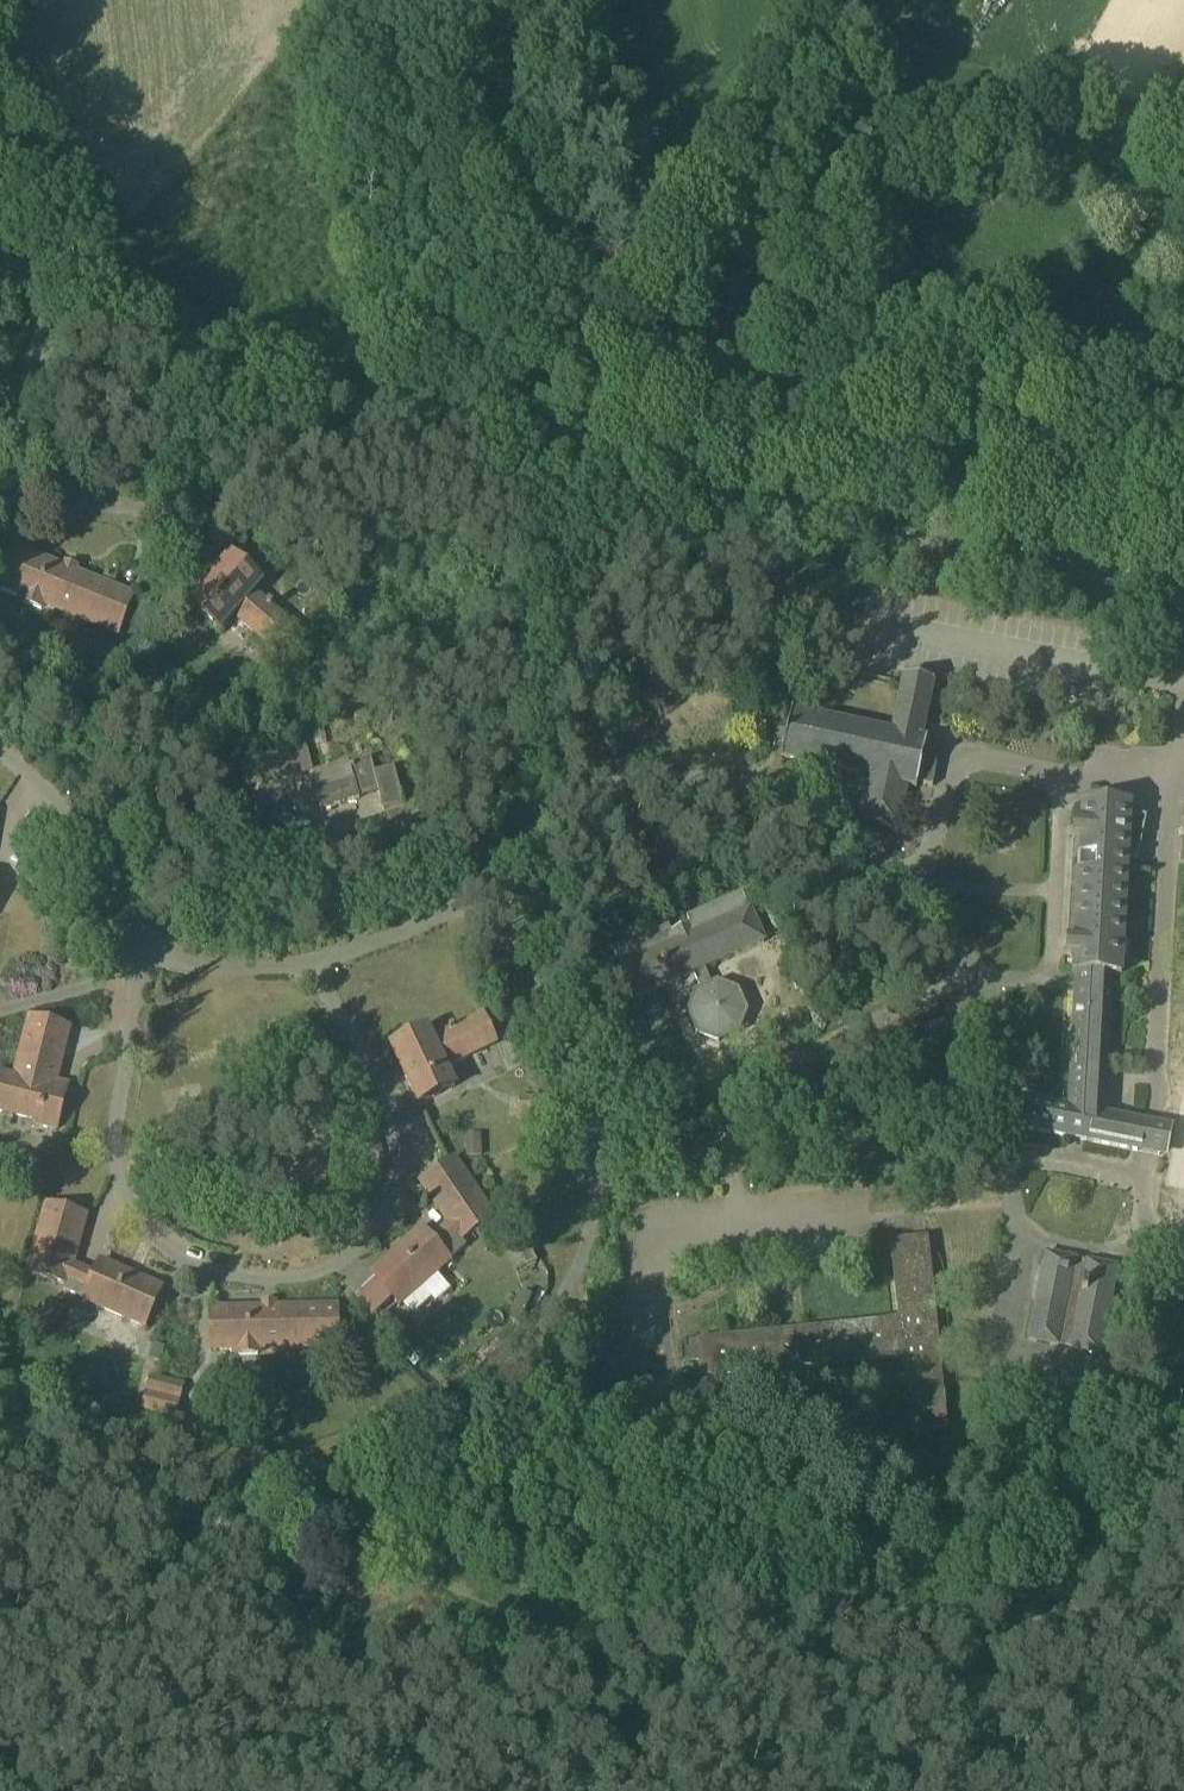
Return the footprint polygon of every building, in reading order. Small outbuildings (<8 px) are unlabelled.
[(64,568),(15,548),(0,586),(27,597),(25,601),(43,609),(45,604),(118,634),(133,596),(76,573),(78,567),(67,562),(64,568)] [(296,629),(254,592),(261,582),(231,556),(189,604),(219,631),(234,614),(276,651),(296,629)] [(922,738),(926,721),(935,681),(904,674),(892,732),(791,710),(788,726),(778,724),(775,740),(785,742),(782,759),(868,777),(859,820),(899,828),(908,786),(917,788),(918,783),(933,786),(941,748),(926,744),(927,739),(922,738)] [(253,787),(313,771),(305,743),(245,759),(253,787)] [(379,793),(384,812),(405,807),(394,767),(375,772),(371,758),(314,773),(318,788),(315,789),(321,809),(379,793)] [(1131,818),(1131,806),(1098,805),(1099,789),(1084,788),(1081,826),(1073,826),(1072,840),(1080,841),(1074,943),(1067,943),(1066,957),(1074,958),(1073,972),(1076,973),(1068,1106),(1024,1097),(1017,1127),(1137,1152),(1143,1120),(1105,1113),(1113,975),(1122,975),(1123,955),(1127,955),(1128,941),(1123,941),(1128,859),(1136,859),(1141,818),(1131,818)] [(749,909),(742,893),(688,917),(691,923),(671,932),(668,926),(614,949),(621,965),(619,966),(634,999),(694,973),(702,991),(698,993),(697,991),(694,993),(695,994),(690,1013),(688,1012),(687,1015),(690,1015),(698,1032),(697,1034),(699,1036),(700,1033),(718,1040),(719,1043),(721,1042),(721,1040),(736,1033),(739,1034),(740,1031),(738,1030),(745,1012),(748,1012),(748,1010),(745,1010),(738,992),(739,991),(737,990),(736,992),(718,984),(718,982),(715,982),(715,984),(712,985),(704,968),(765,941),(751,908),(749,909)] [(445,1067),(496,1042),(483,1015),(433,1040),(428,1029),(391,1046),(419,1104),(455,1087),(445,1067)] [(35,1124),(57,1129),(68,1084),(56,1081),(69,1027),(30,1017),(15,1077),(0,1073),(0,1110),(36,1119),(35,1124)] [(520,1114),(537,1114),(556,1113),(556,1096),(520,1097),(520,1114)] [(1166,1157),(1173,1126),(1143,1120),(1137,1152),(1166,1157)] [(482,1135),(466,1135),(467,1158),(483,1158),(482,1135)] [(399,1304),(449,1261),(466,1245),(462,1239),(495,1217),(455,1158),(421,1180),(450,1223),(431,1239),(422,1228),(372,1273),(399,1304)] [(28,1273),(66,1283),(64,1289),(83,1298),(146,1326),(162,1288),(100,1260),(94,1274),(72,1264),(86,1215),(47,1204),(28,1273)] [(947,1428),(933,1285),(928,1237),(891,1241),(898,1320),(697,1341),(702,1376),(903,1356),(911,1431),(947,1428)] [(1101,1354),(1110,1310),(1118,1267),(1046,1253),(1028,1340),(1101,1354)] [(258,1348),(338,1346),(338,1306),(276,1307),(276,1301),(263,1301),(263,1308),(211,1309),(211,1349),(240,1348),(240,1354),(258,1353),(258,1348)] [(399,1349),(412,1337),(388,1310),(375,1322),(399,1349)] [(177,1416),(183,1393),(185,1384),(150,1375),(142,1406),(177,1416)]
